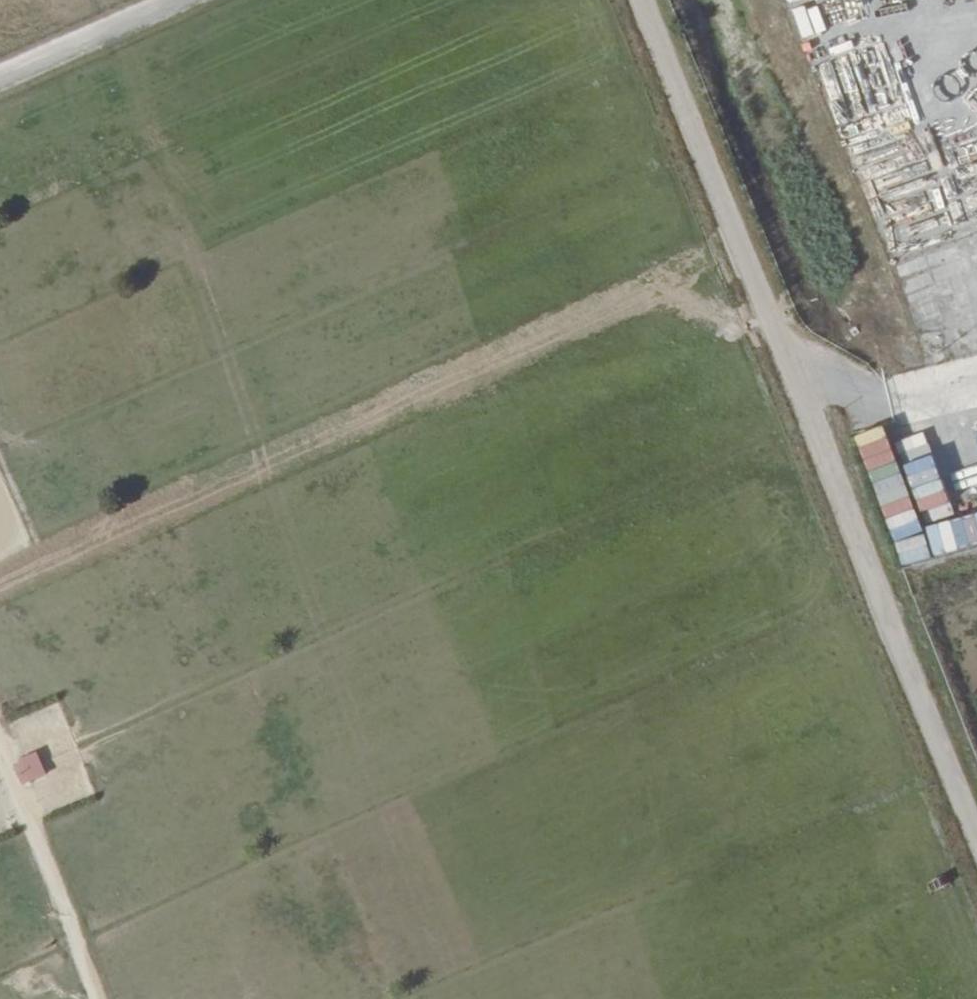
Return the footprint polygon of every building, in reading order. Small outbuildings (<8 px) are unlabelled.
[(924,127),(951,116),(928,63),(834,103),(857,158),(924,129),(924,127)] [(37,753),(18,761),(28,784),(47,776),(37,753)]
